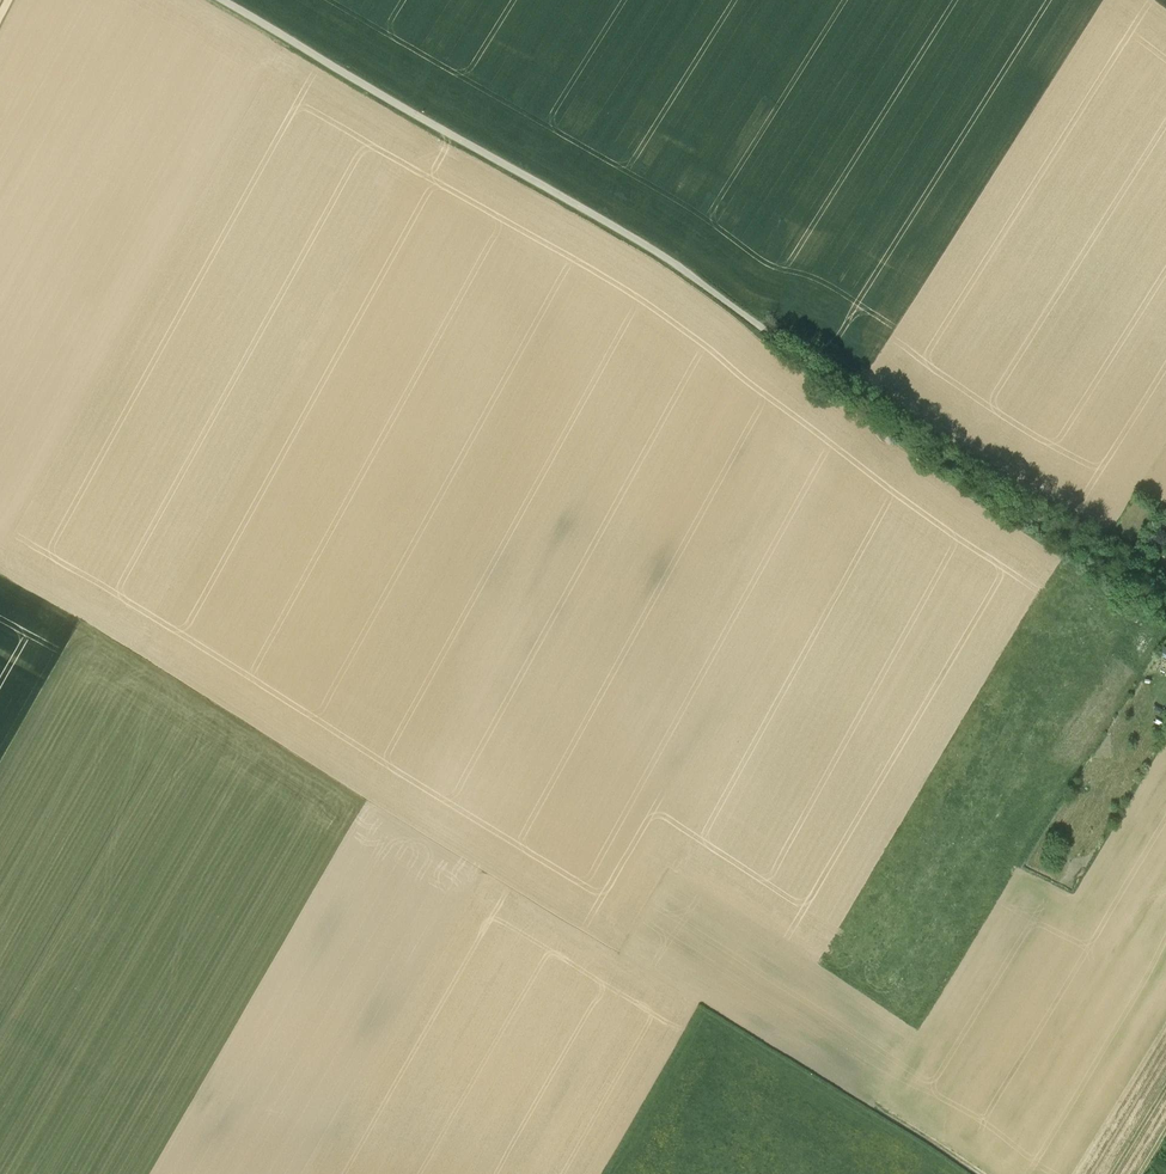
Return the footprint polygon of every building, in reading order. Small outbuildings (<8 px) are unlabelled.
[(1120,625),(1124,618),(1118,614),(1113,622),(1120,625)]
